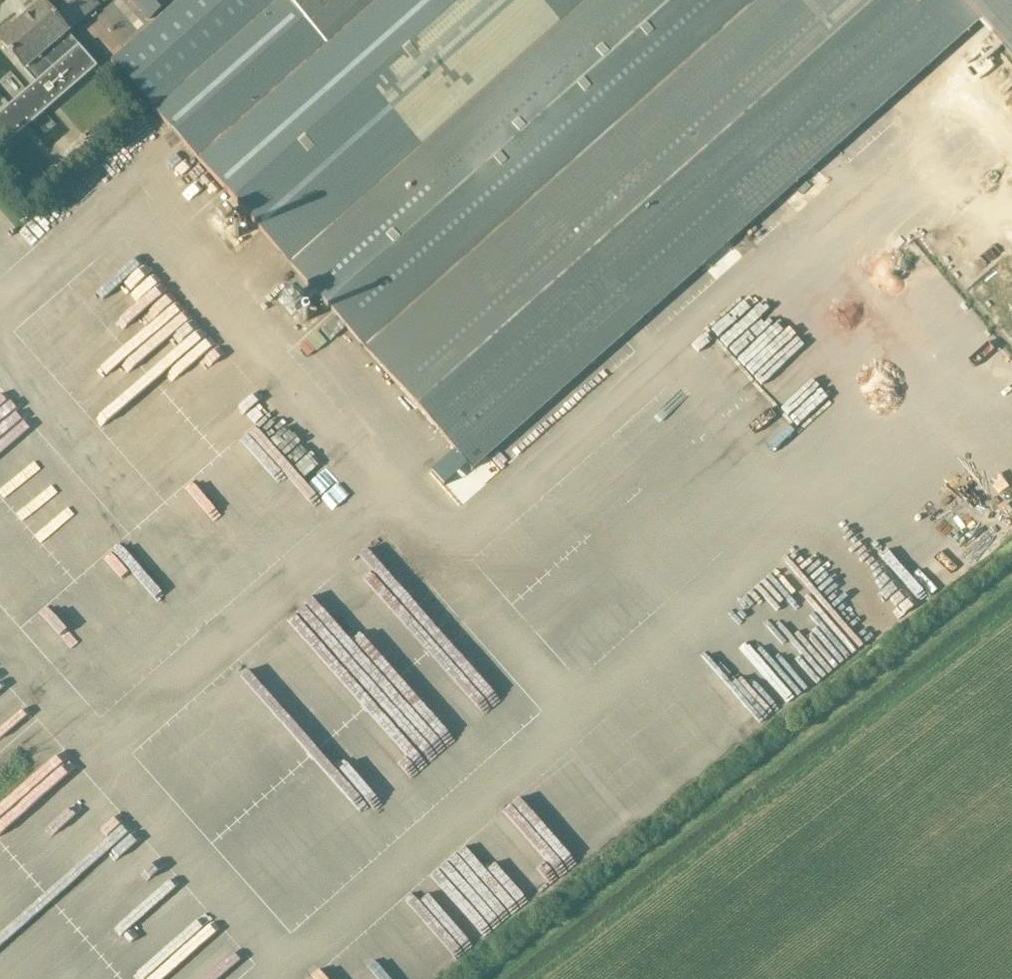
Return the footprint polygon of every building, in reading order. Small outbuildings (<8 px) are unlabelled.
[(69,32),(98,6),(93,0),(47,0),(26,18),(14,29),(10,25),(0,34),(0,39),(1,40),(0,41),(0,43),(36,84),(33,87),(12,106),(0,116),(0,146),(4,151),(31,127),(52,109),(97,68),(67,34),(69,32)] [(111,62),(290,264),(472,469),(980,21),(1011,57),(1011,0),(181,0),(111,62)] [(150,19),(170,1),(169,0),(133,0),(150,19)] [(357,613),(380,595),(381,597),(398,584),(373,552),(317,595),(348,634),(364,622),(357,613)] [(325,963),(307,978),(339,978),(325,963)]
